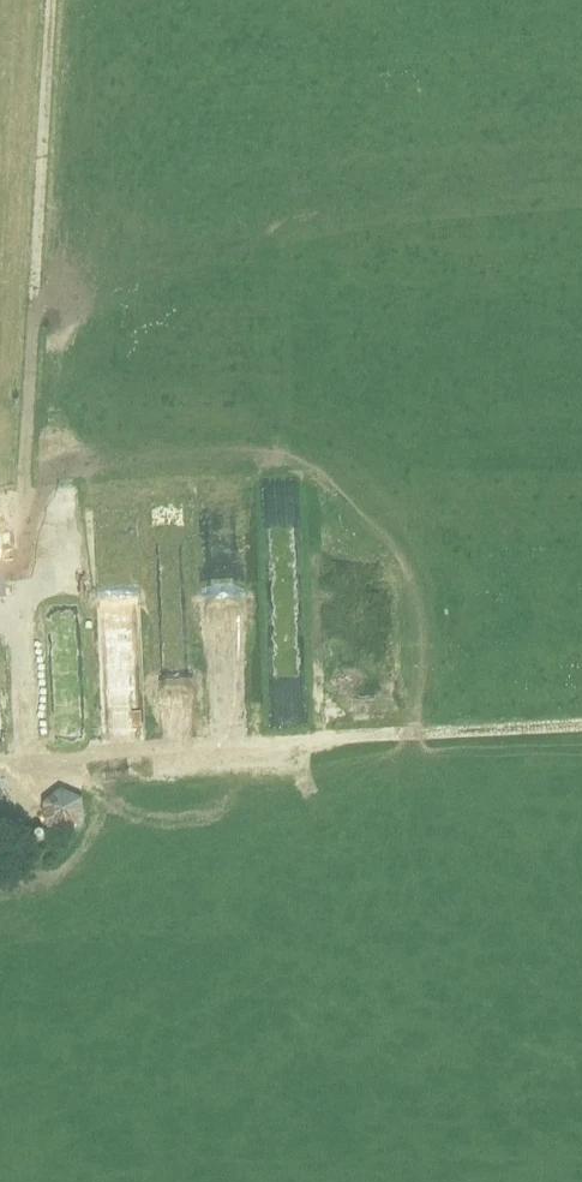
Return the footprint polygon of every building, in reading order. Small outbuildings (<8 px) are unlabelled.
[(177,592),(181,712),(201,711),(196,591),(177,592)] [(154,612),(153,595),(114,596),(114,614),(154,612)] [(68,609),(72,733),(100,733),(96,608),(68,609)] [(153,614),(114,616),(120,731),(158,729),(153,614)] [(46,828),(66,836),(84,822),(81,799),(60,790),(42,804),(46,828)]
